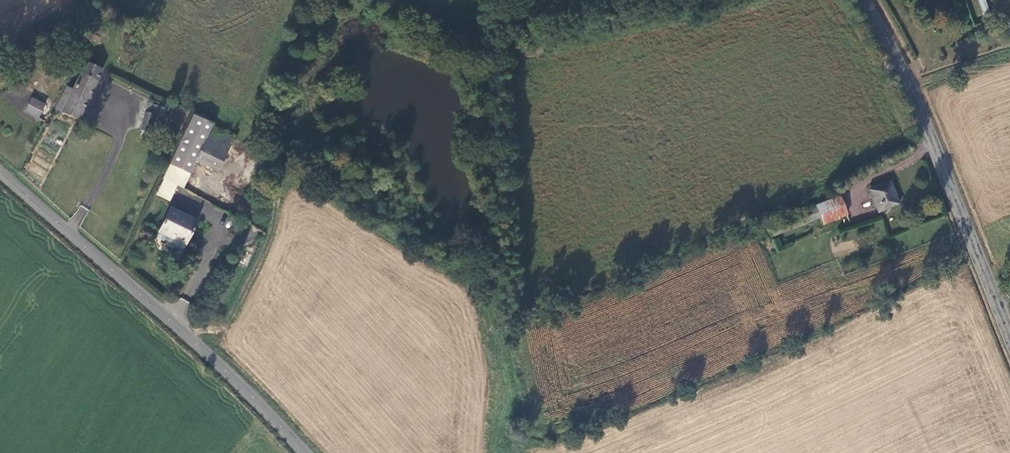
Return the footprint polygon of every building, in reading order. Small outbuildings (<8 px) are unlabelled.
[(986,0),(979,0),(985,15),(991,13),(986,0)] [(546,41),(544,31),(525,34),(526,45),(546,41)] [(73,89),(66,85),(54,109),(79,121),(82,115),(104,71),(86,60),(81,71),(73,89)] [(46,104),(31,97),(25,112),(39,118),(46,104)] [(148,102),(141,131),(150,132),(154,117),(162,119),(164,109),(159,107),(160,105),(148,102)] [(88,118),(82,115),(79,121),(85,124),(88,118)] [(213,126),(194,116),(163,178),(156,194),(170,202),(178,187),(184,189),(197,161),(219,172),(235,139),(212,128),(213,126)] [(902,203),(891,180),(869,190),(879,213),(902,203)] [(841,196),(816,206),(821,217),(824,225),(849,215),(841,196)] [(199,220),(170,206),(156,236),(166,241),(168,237),(185,246),(199,220)] [(821,217),(816,206),(805,210),(810,222),(821,217)] [(185,246),(168,237),(166,241),(183,251),(185,246)] [(855,242),(833,243),(833,251),(855,251),(855,242)]
